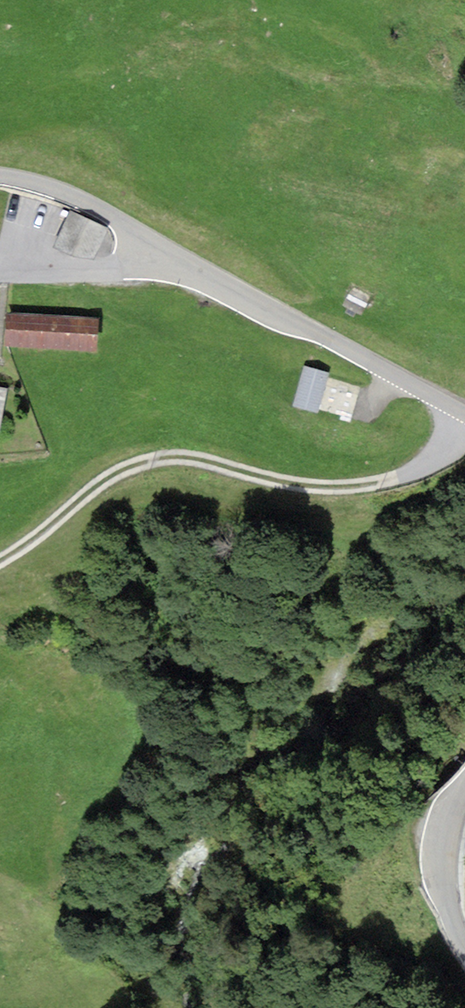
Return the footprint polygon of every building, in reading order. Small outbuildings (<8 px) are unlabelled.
[(109,231),(75,217),(63,246),(97,260),(109,231)] [(103,323),(17,318),(16,348),(102,352),(103,323)] [(332,376),(308,370),(298,408),(323,414),(332,376)]
